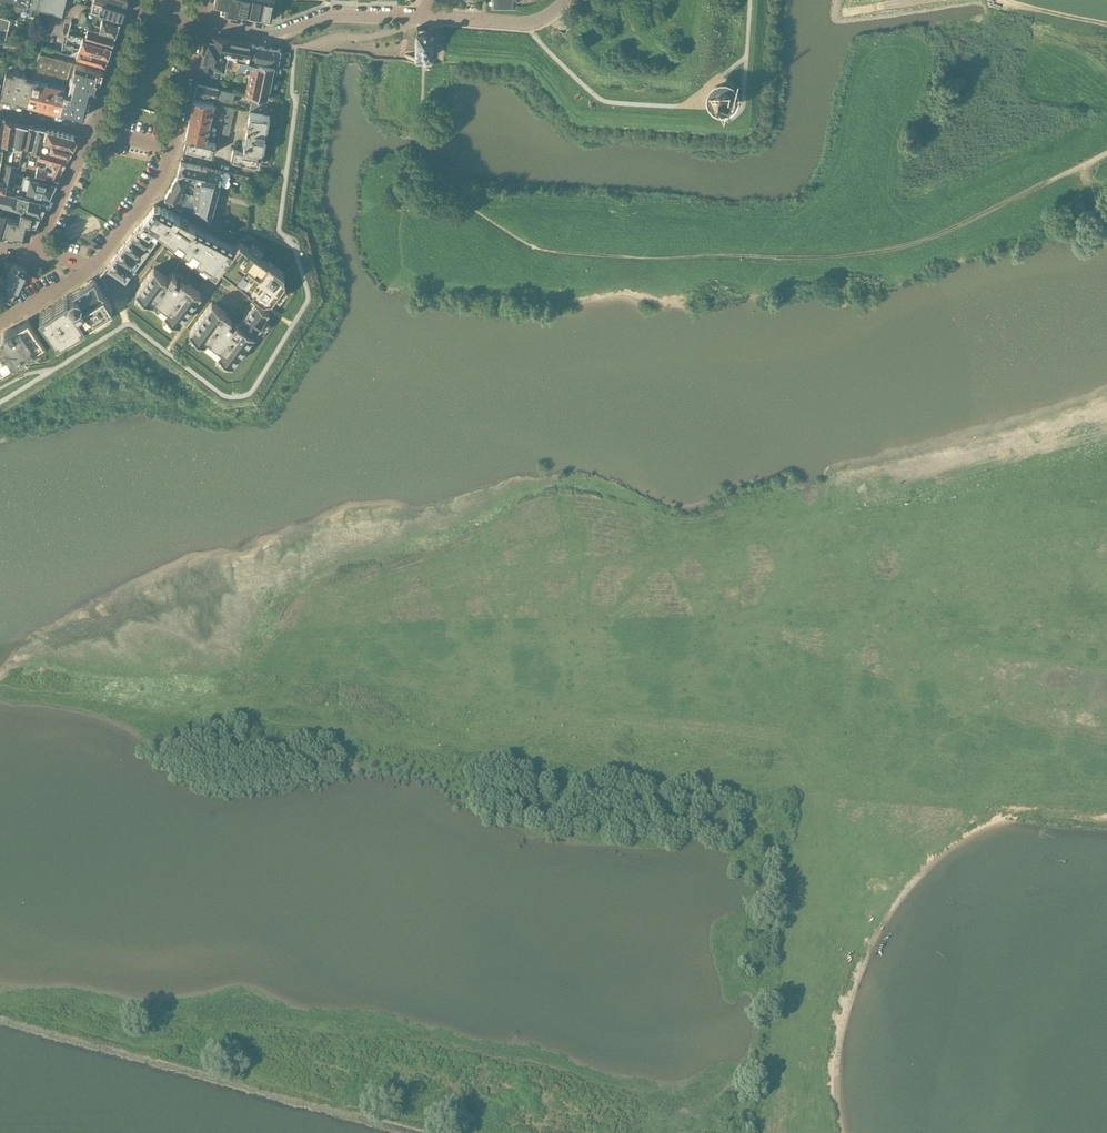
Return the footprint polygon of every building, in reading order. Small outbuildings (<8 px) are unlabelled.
[(27,5),(27,4),(62,13),(65,0),(8,0),(27,5)] [(124,5),(105,0),(93,0),(91,6),(121,15),(124,5)] [(274,0),(215,0),(214,2),(225,5),(224,11),(237,13),(237,11),(271,18),(274,0)] [(115,33),(119,20),(103,15),(101,23),(96,21),(94,27),(115,33)] [(1,16),(0,20),(0,26),(4,27),(1,40),(5,41),(11,18),(1,16)] [(115,33),(94,27),(72,20),(68,31),(76,33),(111,43),(115,33)] [(111,43),(76,33),(68,31),(66,41),(73,43),(80,45),(108,53),(111,43)] [(417,32),(416,54),(416,55),(425,55),(432,56),(433,33),(426,33),(417,32)] [(229,52),(233,53),(235,40),(211,35),(211,36),(213,36),(212,40),(207,39),(200,69),(201,69),(200,70),(198,79),(199,79),(198,81),(212,85),(215,72),(212,71),(213,66),(223,68),(225,60),(227,58),(229,52)] [(249,56),(252,43),(235,40),(233,53),(233,56),(231,66),(250,70),(245,92),(253,94),(268,97),(274,64),(267,63),(268,60),(249,56)] [(108,53),(80,45),(73,43),(66,41),(64,41),(62,51),(105,62),(108,53)] [(278,62),(280,49),(252,43),(249,56),(268,60),(267,63),(274,64),(274,61),(278,62)] [(36,63),(34,71),(67,80),(66,86),(60,110),(84,116),(91,88),(95,90),(102,70),(72,62),(60,59),(40,53),(39,53),(36,63)] [(33,78),(25,76),(26,73),(14,70),(14,73),(6,71),(0,93),(0,95),(10,98),(9,101),(16,103),(17,99),(27,102),(33,78)] [(60,110),(66,86),(55,83),(33,78),(27,102),(60,110)] [(245,92),(212,85),(198,81),(197,82),(195,92),(222,97),(223,93),(233,95),(236,95),(238,95),(240,96),(243,95),(245,95),(245,92)] [(731,100),(732,99),(732,98),(732,97),(733,95),(733,94),(732,93),(732,91),(732,90),(731,89),(730,88),(729,87),(728,86),(727,85),(726,85),(725,84),(723,84),(722,84),(721,84),(719,84),(718,84),(717,85),(716,85),(715,86),(714,87),(713,88),(712,89),(711,90),(711,92),(711,93),(710,95),(710,96),(711,97),(711,99),(711,100),(712,101),(713,102),(714,103),(715,104),(716,105),(717,105),(718,106),(720,106),(721,106),(722,106),(724,106),(725,106),(726,105),(727,104),(729,104),(730,103),(730,102),(731,100)] [(268,97),(253,94),(249,110),(267,114),(271,98),(268,97)] [(205,140),(213,106),(213,102),(194,97),(186,136),(184,146),(213,153),(215,142),(205,140)] [(227,141),(234,107),(213,102),(213,106),(227,109),(221,140),(227,141)] [(267,114),(249,110),(243,149),(233,147),(231,157),(261,164),(262,154),(263,154),(269,114),(267,114)] [(13,142),(17,120),(5,117),(2,140),(13,142)] [(12,152),(11,162),(18,163),(19,163),(23,144),(28,123),(17,120),(13,142),(12,152)] [(32,146),(37,125),(28,123),(23,144),(32,146)] [(44,139),(47,128),(37,125),(32,146),(29,161),(36,163),(35,167),(36,167),(36,166),(39,157),(41,148),(43,139),(44,139)] [(76,140),(74,135),(54,129),(47,128),(44,139),(51,141),(73,147),(76,140)] [(74,147),(73,147),(51,141),(49,150),(69,155),(74,147)] [(65,164),(69,155),(49,150),(41,148),(39,157),(65,164)] [(61,173),(65,164),(39,157),(36,166),(61,173)] [(17,171),(18,163),(11,162),(4,161),(1,179),(15,181),(17,171)] [(181,161),(177,174),(180,175),(186,176),(195,178),(220,184),(222,170),(221,170),(215,168),(207,166),(207,167),(205,166),(198,165),(197,165),(197,164),(196,164),(181,161)] [(61,173),(36,166),(36,167),(35,167),(28,165),(19,163),(18,163),(17,171),(26,173),(27,168),(36,170),(35,175),(57,181),(61,173)] [(14,185),(50,194),(57,181),(35,175),(26,173),(17,171),(15,181),(14,185)] [(165,195),(165,196),(166,196),(166,197),(167,198),(182,206),(185,200),(194,183),(195,181),(195,178),(186,176),(180,175),(177,174),(166,195),(165,195)] [(1,179),(0,178),(0,188),(13,191),(14,185),(15,181),(1,179)] [(194,183),(193,208),(210,220),(211,218),(211,217),(220,184),(195,178),(195,181),(194,183)] [(48,200),(50,194),(14,185),(13,191),(18,192),(48,200)] [(18,192),(13,191),(0,188),(0,202),(11,204),(15,205),(18,192)] [(41,213),(48,200),(18,192),(15,205),(41,213)] [(33,228),(41,213),(15,205),(11,204),(10,208),(3,232),(29,238),(31,228),(33,228)] [(162,206),(158,204),(154,204),(143,219),(139,225),(131,235),(123,245),(115,256),(110,263),(108,266),(100,272),(95,279),(68,295),(42,310),(54,330),(130,286),(230,364),(253,335),(252,334),(282,299),(278,296),(283,290),(282,276),(239,242),(235,247),(220,239),(162,206)] [(10,208),(3,206),(0,206),(0,232),(3,232),(10,208)] [(7,287),(2,298),(11,302),(14,296),(16,292),(18,289),(18,288),(37,275),(38,276),(39,275),(36,274),(27,270),(27,269),(19,265),(14,262),(2,285),(7,287)] [(46,347),(37,332),(28,319),(17,326),(18,328),(14,330),(30,355),(35,351),(36,353),(46,347)] [(30,355),(14,330),(12,327),(11,328),(9,328),(8,329),(6,330),(5,331),(3,332),(2,333),(1,334),(2,336),(17,362),(19,362),(21,362),(22,361),(24,360),(25,359),(27,358),(28,357),(29,356),(30,355)] [(2,336),(0,337),(0,367),(3,373),(13,367),(12,365),(17,362),(2,336)]
